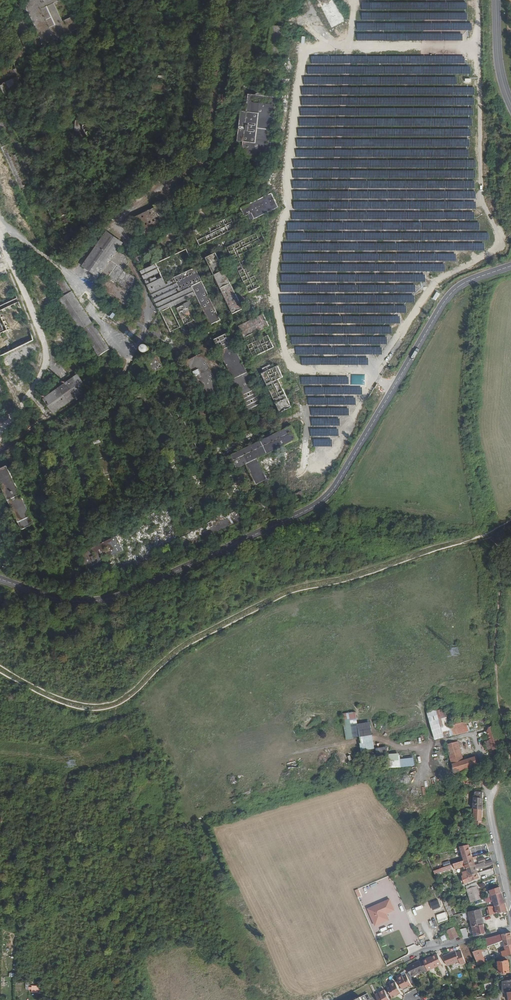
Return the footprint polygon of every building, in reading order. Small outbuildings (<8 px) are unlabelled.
[(13,8),(9,0),(10,0),(0,0),(0,14),(13,8)] [(63,21),(55,3),(61,0),(30,0),(25,2),(44,44),(69,33),(81,27),(76,15),(63,21)] [(287,0),(278,0),(276,15),(285,16),(287,0)] [(335,0),(317,0),(319,3),(321,3),(323,7),(321,7),(332,28),(346,21),(335,0)] [(262,17),(263,7),(244,5),(243,14),(262,17)] [(127,21),(131,19),(126,7),(122,9),(123,12),(126,18),(127,21)] [(119,21),(126,18),(123,12),(116,15),(119,21)] [(200,28),(205,29),(207,20),(199,19),(198,28),(200,28)] [(138,45),(136,31),(133,31),(132,30),(132,32),(129,32),(129,29),(127,30),(124,33),(126,44),(130,47),(132,47),(131,44),(134,43),(134,45),(138,45)] [(27,34),(19,39),(23,48),(23,49),(34,49),(27,34)] [(99,49),(101,45),(92,39),(89,44),(94,47),(98,49),(99,49)] [(70,57),(68,51),(55,56),(57,62),(70,57)] [(168,69),(161,68),(156,67),(144,65),(143,70),(155,72),(160,73),(167,74),(168,69)] [(19,80),(13,66),(0,72),(0,102),(3,109),(4,109),(10,106),(7,100),(24,93),(29,88),(27,84),(23,86),(21,82),(19,83),(17,80),(19,80)] [(265,155),(266,145),(266,144),(267,142),(267,141),(268,140),(269,138),(270,136),(271,134),(271,132),(272,131),(272,129),(273,127),(273,125),(273,123),(273,121),(273,119),(272,117),(272,115),(272,114),(271,112),(270,111),(269,109),(271,108),(271,101),(265,100),(266,97),(255,96),(253,112),(250,111),(241,110),(239,132),(238,135),(238,140),(246,141),(244,156),(259,158),(259,155),(265,155)] [(70,118),(73,111),(69,99),(63,104),(70,118)] [(265,155),(270,156),(277,102),(271,101),(271,108),(269,109),(270,111),(271,112),(272,114),(272,115),(272,117),(273,119),(273,121),(273,123),(273,125),(273,127),(272,129),(272,131),(271,132),(271,134),(270,136),(269,138),(268,140),(267,141),(267,142),(266,144),(266,145),(265,155)] [(13,124),(18,122),(13,111),(12,111),(10,106),(4,109),(6,113),(6,114),(7,115),(12,125),(13,124)] [(186,141),(190,143),(193,125),(187,124),(185,136),(185,135),(184,138),(186,141)] [(105,143),(109,138),(102,132),(98,136),(105,143)] [(106,146),(113,138),(111,136),(109,138),(105,143),(103,144),(106,146)] [(80,146),(76,151),(90,165),(94,160),(80,146)] [(125,172),(132,165),(126,160),(123,163),(125,166),(122,169),(125,172)] [(156,181),(150,176),(147,180),(153,185),(156,181)] [(137,205),(146,195),(140,190),(131,200),(137,205)] [(252,221),(275,210),(279,208),(276,200),(272,193),(241,208),(246,219),(250,217),(252,221)] [(165,227),(164,224),(170,221),(161,203),(155,206),(156,208),(136,217),(145,236),(165,227)] [(203,221),(209,216),(202,207),(197,211),(203,221)] [(240,227),(234,215),(198,232),(197,230),(195,231),(196,234),(195,235),(200,246),(207,243),(206,241),(208,240),(209,241),(226,233),(226,232),(228,230),(229,232),(240,227)] [(142,282),(132,275),(124,269),(131,260),(118,251),(123,243),(107,232),(93,253),(88,250),(80,261),(85,264),(83,266),(99,277),(102,273),(108,278),(101,288),(129,308),(136,297),(133,295),(142,282)] [(143,261),(155,255),(150,245),(138,251),(143,261)] [(138,251),(137,249),(132,251),(138,263),(143,261),(138,251)] [(211,325),(221,320),(187,249),(145,268),(141,270),(144,276),(161,312),(171,333),(181,327),(178,320),(173,310),(172,307),(196,295),(211,325)] [(244,309),(231,284),(216,253),(206,258),(221,289),(233,314),(244,309)] [(64,278),(58,282),(66,296),(72,292),(64,278)] [(82,330),(92,323),(72,292),(66,296),(60,300),(80,331),(82,330)] [(192,334),(203,329),(191,302),(177,308),(181,318),(185,325),(188,324),(192,334)] [(179,319),(181,318),(177,308),(173,310),(178,320),(179,319)] [(169,333),(171,333),(161,312),(159,313),(169,333)] [(269,335),(260,339),(257,332),(270,326),(264,314),(259,316),(256,317),(239,326),(254,357),(275,347),(269,335)] [(92,323),(82,330),(96,351),(100,357),(112,350),(93,322),(92,323)] [(251,380),(248,373),(228,333),(215,340),(234,379),(251,413),(265,407),(253,383),(250,384),(248,381),(251,380)] [(6,368),(39,352),(34,341),(0,358),(6,368)] [(217,380),(228,375),(211,341),(199,348),(203,356),(187,364),(194,377),(193,378),(194,382),(196,382),(203,398),(221,389),(217,380)] [(319,353),(322,360),(334,355),(331,348),(319,353)] [(152,373),(164,367),(157,354),(146,360),(152,373)] [(279,380),(284,377),(278,365),(272,368),(270,365),(263,369),(265,372),(261,373),(283,415),(294,410),(279,380)] [(52,415),(89,390),(78,374),(42,399),(52,415)] [(139,390),(137,390),(134,384),(129,386),(134,396),(141,393),(139,390)] [(175,402),(179,400),(174,388),(163,393),(165,399),(172,396),(175,402)] [(141,412),(147,409),(142,399),(136,402),(141,412)] [(63,422),(71,417),(69,414),(62,419),(63,422)] [(134,425),(131,416),(128,415),(127,414),(124,415),(125,417),(127,418),(119,420),(122,425),(129,423),(131,426),(134,425)] [(298,439),(292,426),(271,436),(272,438),(267,441),(266,439),(231,455),(238,468),(247,464),(257,485),(269,479),(259,458),(298,439)] [(137,440),(138,441),(131,443),(133,447),(140,446),(142,449),(145,447),(143,444),(142,440),(139,438),(139,437),(136,438),(137,440)] [(44,441),(38,444),(44,459),(49,456),(44,441)] [(139,453),(132,456),(135,462),(142,459),(139,453)] [(21,495),(7,466),(3,468),(0,469),(0,483),(5,492),(9,501),(21,495)] [(140,473),(138,466),(133,468),(130,469),(132,476),(140,473)] [(141,493),(137,485),(132,488),(136,495),(133,496),(135,499),(145,494),(144,491),(141,493)] [(23,530),(36,524),(21,495),(9,501),(23,530)] [(95,517),(91,509),(86,512),(89,519),(87,520),(88,523),(98,519),(97,516),(95,517)] [(226,518),(225,517),(224,514),(208,521),(210,524),(177,540),(182,550),(246,519),(241,509),(228,515),(229,516),(226,518)] [(124,551),(117,536),(81,554),(88,568),(124,551)] [(128,577),(133,574),(128,565),(124,567),(128,577)] [(363,750),(376,748),(372,721),(359,723),(357,711),(343,713),(347,739),(361,737),(363,750)] [(490,714),(485,715),(489,728),(487,731),(493,749),(500,746),(490,714)] [(463,722),(456,723),(459,733),(469,730),(466,721),(463,722)] [(456,723),(450,725),(453,735),(459,733),(456,723)] [(458,741),(447,744),(455,772),(479,765),(476,756),(475,757),(475,756),(463,759),(458,741)] [(415,757),(402,758),(401,753),(390,754),(391,768),(416,765),(415,757)] [(483,792),(475,791),(474,803),(483,804),(483,792)] [(473,808),(467,809),(467,812),(472,812),(472,813),(474,814),(474,817),(472,817),(472,819),(473,819),(473,822),(467,824),(467,827),(467,829),(467,831),(470,831),(470,829),(476,827),(475,825),(484,826),(483,821),(482,821),(483,810),(474,808),(473,808)] [(461,852),(464,860),(473,857),(470,850),(469,844),(460,846),(461,849),(462,852),(461,852)] [(464,860),(453,864),(455,869),(466,866),(466,868),(475,865),(473,859),(476,858),(476,856),(473,857),(464,860)] [(493,864),(491,860),(486,861),(479,864),(475,865),(466,868),(467,870),(469,876),(478,873),(476,868),(485,865),(485,866),(493,864)] [(467,870),(462,872),(466,883),(480,878),(478,873),(469,876),(467,870)] [(392,881),(385,884),(388,891),(395,888),(392,881)] [(478,886),(467,889),(471,902),(482,899),(478,886)] [(491,895),(501,892),(500,887),(490,890),(491,895)] [(501,892),(491,895),(493,901),(494,901),(495,906),(505,903),(505,901),(504,901),(501,892)] [(390,899),(368,909),(375,926),(389,920),(387,913),(394,910),(390,899)] [(438,899),(431,903),(434,910),(442,907),(438,899)] [(495,906),(488,907),(490,915),(507,911),(507,912),(508,912),(505,903),(495,906)] [(480,909),(469,911),(472,927),(484,924),(480,909)] [(430,921),(432,927),(439,925),(437,918),(430,921)] [(484,924),(472,927),(474,936),(486,933),(484,924)] [(455,927),(447,930),(451,941),(459,937),(455,927)] [(467,928),(459,929),(463,939),(469,938),(467,928)] [(503,940),(510,939),(510,933),(510,932),(502,934),(494,936),(489,937),(492,945),(496,943),(503,941),(503,940)] [(505,945),(507,950),(502,952),(503,957),(508,955),(510,954),(510,944),(505,945)] [(482,949),(473,952),(478,964),(485,962),(481,952),(483,951),(482,949)] [(443,956),(447,966),(460,961),(461,965),(466,963),(461,951),(457,953),(456,951),(443,956)] [(428,970),(442,964),(437,953),(423,960),(428,970)] [(503,957),(498,958),(500,973),(502,973),(502,975),(507,974),(506,972),(510,972),(508,955),(503,957)] [(415,964),(407,968),(411,977),(424,971),(424,972),(428,970),(423,960),(420,962),(419,961),(415,963),(415,964)] [(408,987),(412,985),(406,974),(403,976),(402,975),(397,978),(402,989),(407,986),(408,987)] [(502,982),(502,983),(501,983),(501,986),(503,986),(503,992),(508,992),(510,992),(510,980),(502,982)] [(395,982),(390,985),(390,986),(387,988),(392,998),(396,996),(395,995),(401,992),(395,982)] [(379,993),(375,995),(378,999),(390,999),(384,989),(379,992),(379,993)]
